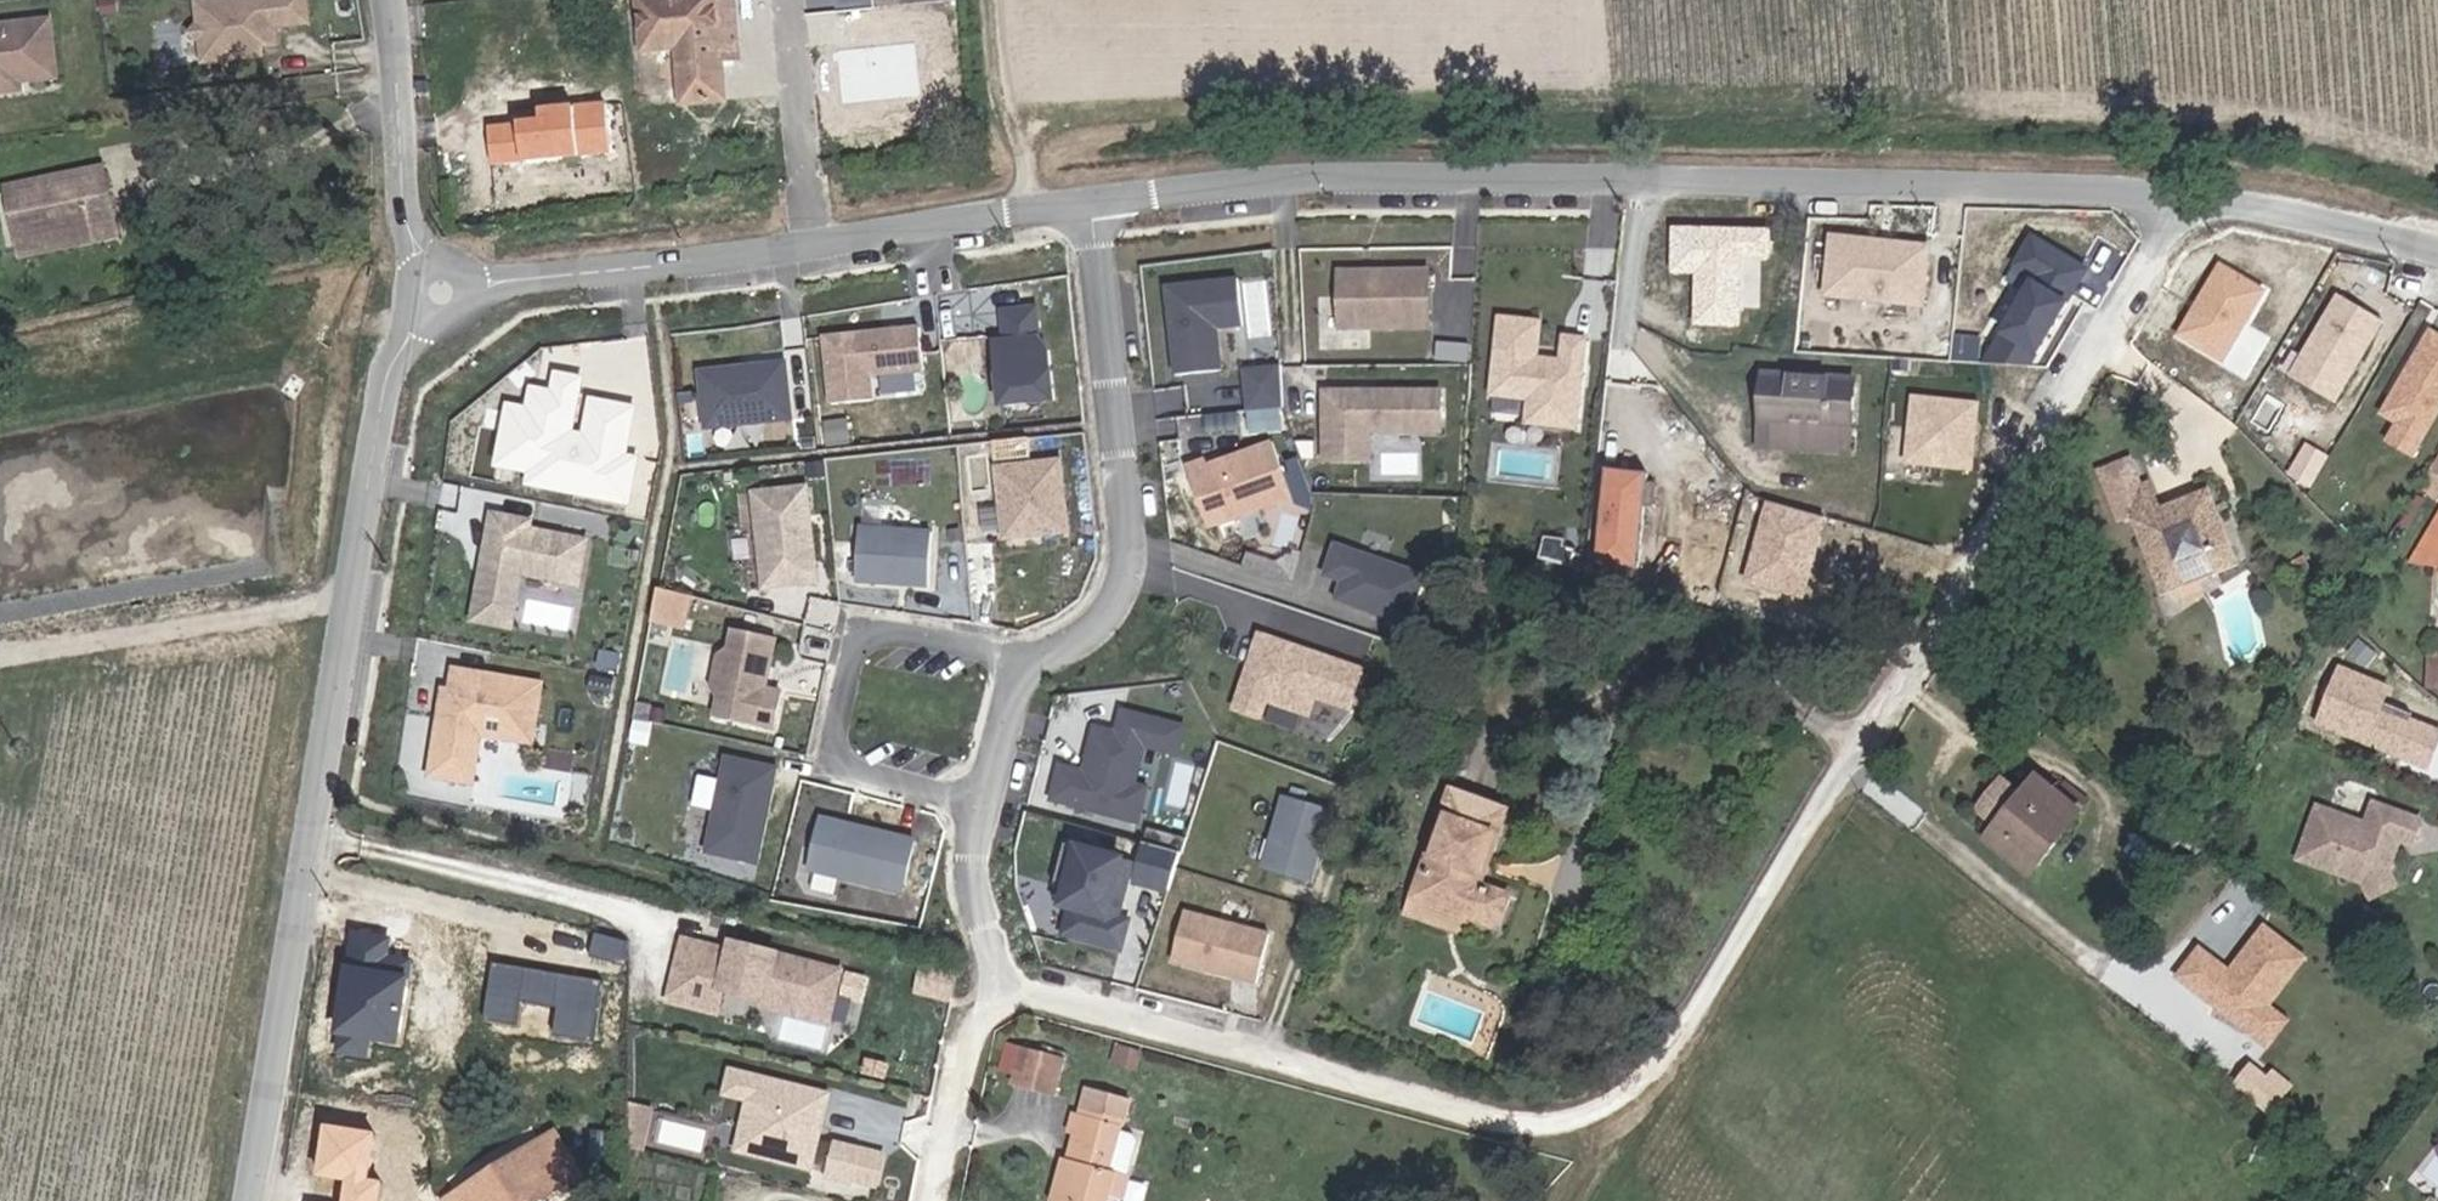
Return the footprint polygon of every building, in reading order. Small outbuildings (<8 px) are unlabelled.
[(198,4),(201,25),(193,36),(203,43),(206,64),(265,56),(264,47),(281,44),(278,27),(312,22),(309,0),(226,0),(198,4)] [(714,45),(708,0),(630,0),(632,20),(635,50),(670,48),(675,104),(676,104),(705,101),(718,101),(714,45)] [(714,45),(728,44),(724,0),(708,0),(714,45)] [(119,17),(118,4),(103,6),(105,19),(119,17)] [(52,35),(0,42),(0,93),(32,88),(33,98),(60,94),(52,35)] [(32,88),(0,93),(0,102),(1,111),(25,108),(24,99),(33,98),(32,88)] [(108,170),(14,194),(29,247),(104,227),(97,199),(115,194),(108,170)] [(115,194),(97,199),(104,227),(122,223),(115,194)] [(1834,231),(1828,296),(1934,305),(1940,240),(1834,231)] [(2038,242),(2027,261),(2051,274),(2061,255),(2038,242)] [(2235,362),(2272,283),(2220,258),(2182,337),(2235,362)] [(1364,276),(1341,276),(1342,330),(1430,329),(1429,275),(1373,275),(1373,280),(1364,280),(1364,276)] [(1240,281),(1167,288),(1176,377),(1223,372),(1218,330),(1244,328),(1240,281)] [(1252,281),(1251,325),(1267,326),(1268,281),(1252,281)] [(2343,288),(2293,372),(2346,403),(2396,319),(2343,288)] [(1034,310),(1000,314),(1003,343),(992,344),(999,408),(1053,403),(1047,353),(1037,340),(1034,310)] [(1544,324),(1503,318),(1493,395),(1531,400),(1558,404),(1554,428),(1577,431),(1589,341),(1567,339),(1563,368),(1538,365),(1544,324)] [(2422,457),(2437,429),(2437,326),(2432,322),(2382,412),(2398,420),(2388,438),(2422,457)] [(918,330),(823,340),(830,407),(872,402),(869,377),(923,372),(918,330)] [(698,373),(704,430),(790,420),(784,363),(698,373)] [(1282,368),(1243,372),(1247,414),(1284,411),(1282,368)] [(1767,375),(1767,424),(1858,426),(1860,378),(1767,375)] [(625,503),(633,463),(622,461),(631,415),(594,408),(587,442),(586,448),(569,445),(570,439),(580,386),(560,382),(557,400),(536,396),(532,417),(514,413),(503,467),(534,473),(532,485),(625,503)] [(1440,420),(1440,394),(1341,394),(1341,418),(1325,418),(1325,462),(1368,462),(1368,432),(1412,432),(1412,420),(1440,420)] [(1341,418),(1341,394),(1325,394),(1325,418),(1341,418)] [(1911,454),(1962,458),(1968,398),(1917,394),(1911,454)] [(1558,404),(1531,400),(1527,424),(1554,428),(1558,404)] [(1440,432),(1440,420),(1412,420),(1412,432),(1440,432)] [(1858,426),(1767,424),(1765,446),(1856,449),(1858,426)] [(586,448),(587,442),(570,439),(569,445),(586,448)] [(1188,480),(1209,540),(1294,511),(1275,456),(1224,474),(1226,481),(1212,486),(1210,479),(1207,473),(1188,480)] [(2206,492),(2163,508),(2152,513),(2140,485),(2129,459),(2097,471),(2118,520),(2134,513),(2167,591),(2235,562),(2206,492)] [(1069,534),(1061,463),(997,470),(1004,541),(1069,534)] [(824,483),(822,465),(804,467),(806,485),(824,483)] [(1212,486),(1226,481),(1224,474),(1210,479),(1212,486)] [(2153,480),(2140,485),(2152,513),(2163,508),(2153,480)] [(813,563),(806,490),(753,495),(763,590),(799,587),(796,565),(813,563)] [(1608,493),(1597,584),(1639,588),(1651,499),(1608,493)] [(2416,552),(2437,555),(2437,514),(2416,552)] [(576,586),(584,543),(526,532),(528,524),(491,517),(482,561),(487,562),(485,576),(479,575),(474,601),(512,608),(518,574),(576,586)] [(928,588),(931,535),(858,531),(855,584),(928,588)] [(1424,580),(1334,549),(1323,580),(1341,586),(1335,604),(1358,612),(1366,611),(1373,613),(1372,617),(1407,629),(1424,580)] [(816,585),(813,563),(796,565),(799,587),(816,585)] [(1637,600),(1639,588),(1597,584),(1596,593),(1637,600)] [(683,632),(691,600),(657,591),(650,626),(683,632)] [(508,629),(512,608),(474,601),(470,621),(508,629)] [(717,700),(713,720),(771,732),(780,695),(764,691),(758,690),(762,673),(768,674),(775,641),(732,632),(728,651),(717,658),(710,691),(717,700)] [(1362,674),(1260,640),(1236,712),(1259,720),(1266,702),(1308,717),(1314,699),(1350,711),(1362,674)] [(2389,704),(2397,682),(2339,661),(2315,725),(2437,771),(2437,722),(2389,704)] [(438,704),(426,780),(469,787),(478,738),(530,747),(540,687),(451,672),(447,694),(445,705),(438,704)] [(768,674),(762,673),(758,690),(764,691),(768,674)] [(440,692),(438,704),(445,705),(447,694),(440,692)] [(1053,803),(1137,826),(1146,794),(1133,790),(1144,750),(1178,759),(1185,733),(1125,717),(1119,739),(1097,733),(1085,777),(1062,771),(1053,803)] [(756,866),(777,771),(725,760),(705,855),(756,866)] [(2034,883),(2057,853),(2047,846),(2071,814),(2035,787),(1987,848),(1994,854),(2034,883)] [(1311,886),(1332,816),(1284,801),(1263,872),(1311,886)] [(2371,824),(2322,806),(2304,857),(2368,880),(2393,869),(2398,854),(2395,846),(2398,836),(2404,838),(2415,842),(2423,819),(2379,803),(2371,824)] [(1492,929),(1497,913),(1487,909),(1512,832),(1456,813),(1420,920),(1472,938),(1487,944),(1492,929)] [(2081,821),(2071,814),(2047,846),(2057,853),(2057,852),(2081,821)] [(901,895),(914,843),(822,820),(808,871),(901,895)] [(1146,847),(1181,856),(1184,845),(1147,835),(1144,846),(1146,847)] [(2395,846),(2398,854),(2404,838),(2398,836),(2395,846)] [(1168,894),(1181,856),(1146,847),(1135,885),(1168,894)] [(1070,893),(1081,851),(1068,848),(1057,889),(1070,893)] [(1119,923),(1134,866),(1081,851),(1070,893),(1065,909),(1074,912),(1067,938),(1122,952),(1129,925),(1119,923)] [(2393,869),(2368,880),(2376,897),(2400,886),(2393,869)] [(1519,920),(1497,913),(1492,929),(1487,944),(1508,952),(1510,944),(1519,920)] [(1467,954),(1472,938),(1420,920),(1413,938),(1464,958),(1467,954)] [(1255,992),(1268,943),(1183,921),(1170,970),(1255,992)] [(2276,1004),(2311,954),(2269,924),(2236,970),(2215,1000),(2257,1030),(2276,1004)] [(692,945),(740,958),(743,949),(694,936),(692,945)] [(837,1017),(849,973),(744,944),(743,949),(740,958),(692,945),(678,993),(729,1007),(733,989),(837,1017)] [(2200,990),(2221,960),(2204,948),(2183,978),(2200,990)] [(2215,1000),(2236,970),(2221,960),(2200,990),(2215,1000)] [(729,1007),(678,993),(676,1002),(726,1015),(729,1007)] [(837,1017),(770,999),(768,1007),(834,1026),(837,1017)] [(2277,1044),(2296,1018),(2276,1004),(2257,1030),(2277,1044)] [(777,1036),(822,1046),(827,1024),(782,1014),(777,1036)] [(1035,1042),(1024,1080),(1065,1091),(1076,1053),(1035,1042)] [(2259,1057),(2239,1084),(2280,1114),(2300,1088),(2259,1057)] [(761,1159),(819,1172),(826,1142),(820,1140),(821,1132),(827,1134),(836,1097),(736,1074),(730,1099),(754,1104),(748,1132),(763,1136),(765,1141),(761,1159)] [(1121,1191),(1124,1179),(1128,1165),(1137,1166),(1145,1133),(1142,1126),(1130,1123),(1132,1117),(1084,1104),(1078,1126),(1084,1127),(1086,1128),(1092,1129),(1087,1145),(1085,1154),(1077,1153),(1072,1151),(1061,1197),(1068,1198),(1067,1200),(1118,1200),(1121,1191)] [(1084,1127),(1077,1153),(1085,1154),(1087,1145),(1092,1129),(1086,1128),(1084,1127)] [(763,1136),(748,1132),(743,1155),(761,1159),(765,1141),(763,1136)] [(546,1143),(533,1151),(559,1195),(570,1188),(546,1143)] [(885,1186),(893,1154),(843,1143),(836,1175),(885,1186)] [(533,1151),(448,1200),(548,1200),(559,1195),(533,1151)] [(1131,1192),(1137,1166),(1128,1165),(1124,1179),(1121,1191),(1131,1192)]
